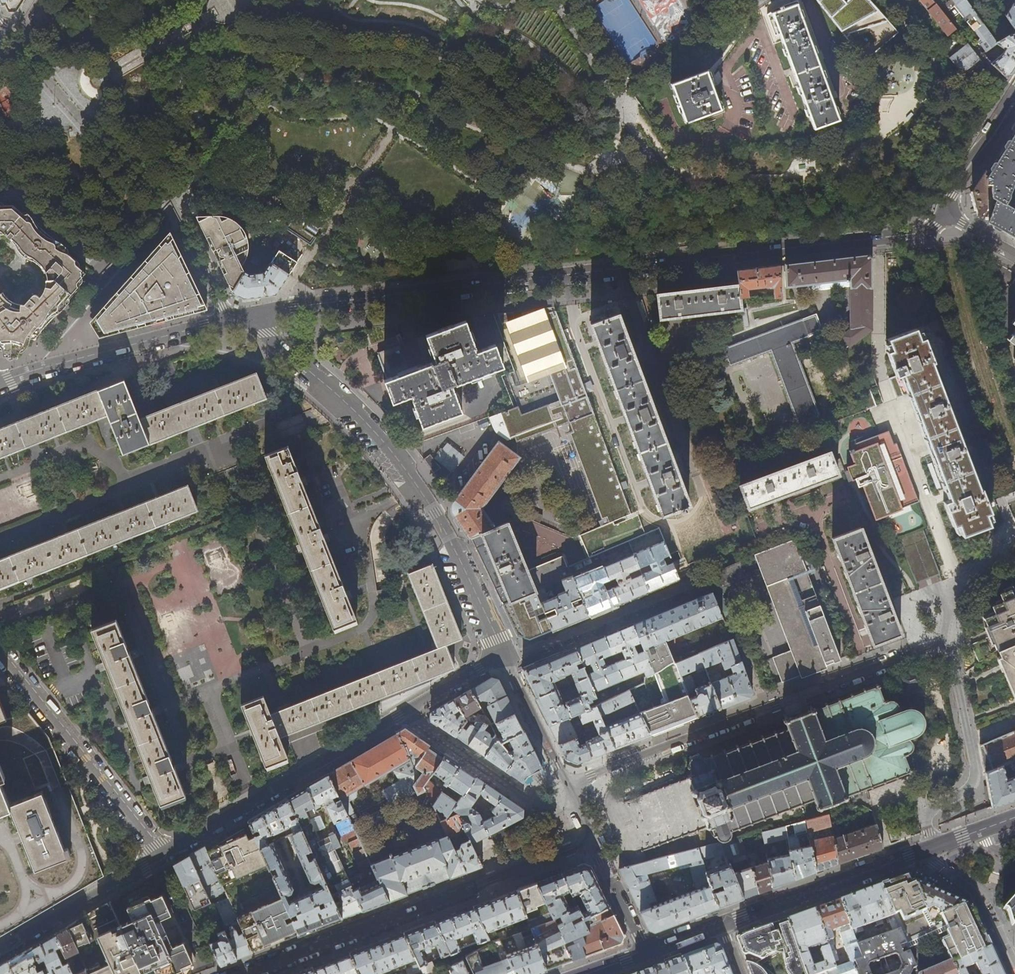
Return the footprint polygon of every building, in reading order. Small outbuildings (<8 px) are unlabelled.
[(841,31),(886,21),(868,0),(846,0),(844,2),(842,0),(815,0),(841,31)] [(928,9),(927,9),(930,12),(940,25),(948,35),(956,29),(934,0),(921,0),(928,9)] [(943,4),(948,10),(960,0),(949,0),(943,4)] [(965,0),(960,0),(948,10),(952,16),(953,17),(959,13),(973,31),(974,31),(979,39),(976,42),(978,45),(979,44),(984,52),(995,43),(996,43),(965,0)] [(1014,30),(1014,0),(1005,15),(1014,30)] [(771,13),(813,129),(839,119),(838,117),(838,118),(829,95),(832,94),(829,87),(827,88),(807,34),(810,33),(807,26),(804,27),(797,6),(797,5),(796,3),(771,13)] [(1006,35),(996,43),(995,43),(1004,51),(1002,56),(990,64),(1007,79),(1014,66),(1014,33),(1006,35)] [(949,58),(962,73),(980,59),(977,55),(967,43),(949,58)] [(995,47),(984,54),(989,63),(1000,57),(995,47)] [(672,83),(685,122),(721,110),(720,108),(715,94),(718,93),(716,85),(712,86),(707,72),(708,72),(707,70),(672,83),(672,84),(672,83)] [(1014,130),(1006,144),(991,168),(990,170),(986,170),(986,171),(987,187),(993,187),(993,198),(987,198),(988,223),(1009,235),(1014,238),(1014,208),(1009,204),(1011,196),(1011,194),(1014,186),(1014,131),(1014,130)] [(987,198),(987,187),(986,171),(985,171),(972,191),(978,213),(979,218),(988,223),(987,198)] [(1,345),(4,356),(10,356),(17,356),(22,347),(23,346),(27,346),(32,335),(33,334),(34,334),(35,333),(38,334),(67,301),(67,298),(77,286),(77,283),(77,282),(78,281),(85,272),(77,265),(76,263),(76,261),(76,259),(66,251),(65,250),(65,246),(55,239),(45,234),(42,231),(39,228),(34,221),(27,212),(26,213),(23,213),(22,212),(13,204),(1,204),(0,204),(0,231),(4,231),(11,240),(15,246),(18,249),(21,253),(27,257),(35,262),(41,266),(42,268),(44,273),(45,273),(47,279),(45,280),(45,286),(43,294),(44,295),(41,298),(38,295),(33,295),(27,302),(27,305),(21,305),(21,306),(20,308),(11,305),(3,291),(0,293),(0,345),(1,345)] [(297,213),(286,230),(309,245),(311,247),(317,239),(315,237),(321,229),(322,230),(328,222),(313,211),(311,214),(309,212),(297,213)] [(196,217),(198,222),(207,241),(211,248),(214,246),(217,251),(220,249),(221,250),(219,252),(219,253),(219,255),(219,256),(221,257),(222,258),(224,258),(225,259),(218,262),(219,264),(233,292),(245,272),(242,267),(246,259),(248,255),(249,251),(249,248),(248,242),(247,238),(246,234),(242,229),(237,224),(234,221),(232,220),(229,219),(222,217),(218,217),(201,217),(196,217)] [(202,311),(200,305),(205,304),(195,284),(187,269),(173,238),(165,237),(95,316),(95,317),(91,321),(94,324),(96,327),(97,330),(101,337),(142,326),(202,311)] [(289,274),(297,262),(278,250),(271,262),(289,274)] [(838,348),(843,349),(844,349),(871,328),(872,263),(872,257),(868,255),(814,261),(809,262),(785,264),(786,286),(850,278),(850,286),(850,327),(832,342),(838,348)] [(233,292),(243,298),(244,298),(263,296),(275,294),(289,274),(271,262),(264,273),(250,274),(245,271),(245,272),(233,292)] [(737,270),(739,285),(740,296),(749,295),(748,287),(771,285),(773,286),(773,296),(781,296),(780,265),(759,267),(737,270)] [(740,296),(739,285),(733,285),(693,290),(657,294),(661,318),(681,316),(724,311),(741,309),(740,298),(740,296)] [(544,308),(546,313),(531,319),(508,327),(525,378),(550,369),(574,360),(557,314),(555,315),(552,307),(544,308)] [(514,311),(498,313),(500,320),(515,318),(514,311)] [(659,507),(661,514),(689,504),(633,352),(619,314),(592,323),(627,419),(650,482),(659,507)] [(772,352),(802,431),(824,423),(794,343),(810,337),(824,332),(818,315),(804,320),(724,350),(730,367),(772,352)] [(408,396),(420,426),(459,411),(449,385),(503,366),(495,343),(473,351),(462,321),(422,336),(426,346),(432,362),(420,366),(386,380),(382,381),(390,402),(408,396)] [(426,346),(422,336),(417,323),(395,326),(400,339),(402,343),(375,353),(386,380),(420,366),(432,362),(426,346)] [(957,525),(961,535),(988,525),(985,515),(989,513),(980,488),(978,489),(932,362),(934,361),(925,337),(920,339),(916,328),(888,338),(892,349),(887,351),(896,375),(902,373),(903,378),(915,410),(914,411),(917,419),(918,418),(923,431),(926,439),(932,454),(930,455),(933,463),(934,462),(946,493),(948,500),(943,502),(952,526),(957,525)] [(1006,338),(1014,346),(1014,328),(1006,338)] [(606,519),(608,523),(625,516),(631,514),(622,491),(620,484),(586,393),(584,386),(574,360),(550,369),(559,393),(514,409),(493,416),(497,428),(505,426),(510,440),(514,438),(516,443),(569,424),(572,433),(569,434),(601,520),(606,519)] [(266,397),(256,372),(221,386),(218,388),(215,389),(150,415),(140,419),(137,411),(124,379),(29,416),(22,419),(15,422),(0,428),(0,458),(2,457),(4,456),(6,455),(25,448),(32,445),(39,442),(40,442),(52,437),(54,436),(56,435),(83,425),(85,424),(87,423),(94,420),(108,415),(111,421),(114,429),(124,454),(183,430),(196,425),(210,419),(212,418),(214,418),(227,412),(230,411),(235,409),(236,409),(239,408),(266,397)] [(590,384),(584,386),(586,393),(592,391),(590,384)] [(869,409),(874,422),(885,418),(880,405),(877,406),(872,393),(870,394),(875,407),(869,409)] [(861,485),(875,519),(901,509),(884,462),(900,456),(896,442),(892,444),(887,431),(851,445),(852,449),(849,450),(858,477),(855,478),(858,486),(861,485)] [(471,538),(494,528),(480,507),(517,457),(499,443),(453,504),(453,506),(452,509),(453,512),(461,524),(471,538)] [(327,608),(334,627),(358,618),(350,598),(348,594),(347,592),(337,567),(326,538),(303,482),(300,473),(289,445),(283,448),(265,455),(278,488),(280,493),(282,496),(301,543),(302,547),(304,551),(324,600),(325,604),(327,608)] [(740,485),(749,508),(837,475),(828,452),(762,477),(740,485)] [(423,459),(433,473),(440,468),(430,455),(423,459)] [(626,482),(620,484),(622,491),(628,489),(626,482)] [(88,553),(101,547),(197,510),(195,503),(191,495),(188,486),(159,497),(157,498),(132,508),(101,520),(60,536),(19,552),(0,560),(0,587),(88,553)] [(599,554),(629,541),(645,534),(638,515),(626,519),(626,517),(625,516),(608,523),(581,535),(590,557),(599,554)] [(502,604),(537,590),(562,580),(573,575),(569,566),(568,566),(563,556),(529,571),(508,522),(494,528),(471,538),(473,543),(486,569),(497,593),(502,604)] [(831,538),(871,644),(880,641),(895,635),(899,634),(894,620),(887,602),(860,528),(831,538)] [(898,539),(915,581),(921,578),(933,574),(938,572),(922,530),(898,539)] [(212,565),(208,567),(216,592),(244,583),(237,561),(231,563),(224,539),(210,544),(213,553),(209,554),(212,565)] [(633,554),(639,567),(649,563),(652,570),(642,574),(649,591),(666,584),(679,579),(675,569),(672,562),(666,565),(662,557),(669,554),(668,553),(663,541),(633,553),(633,554)] [(800,675),(801,678),(823,669),(827,668),(826,665),(840,659),(794,541),(754,556),(790,650),(772,657),(781,682),(800,675)] [(633,554),(604,566),(609,579),(615,577),(619,584),(612,587),(619,603),(630,598),(649,591),(642,574),(631,578),(628,571),(639,567),(633,554)] [(429,625),(435,640),(436,644),(438,648),(445,644),(461,638),(460,635),(458,631),(453,618),(452,615),(451,613),(442,589),(441,587),(440,585),(432,564),(408,574),(411,581),(417,594),(429,625)] [(604,566),(574,579),(579,592),(590,587),(593,594),(582,599),(584,602),(589,615),(607,607),(619,603),(612,587),(606,590),(603,582),(609,579),(604,566)] [(574,579),(573,575),(562,580),(567,590),(559,594),(558,595),(542,602),(543,606),(545,612),(555,608),(557,613),(547,617),(552,630),(570,623),(589,615),(584,602),(574,606),(572,601),(582,597),(579,592),(574,579)] [(1014,642),(1014,600),(1010,588),(999,593),(1002,601),(992,605),(994,613),(984,617),(990,632),(991,635),(997,650),(1014,642)] [(537,590),(502,604),(517,635),(523,637),(529,639),(543,633),(552,630),(547,617),(545,612),(543,606),(542,602),(537,590)] [(676,663),(668,640),(723,617),(712,592),(706,594),(637,622),(633,624),(641,643),(645,651),(653,673),(646,677),(644,684),(654,707),(640,712),(651,734),(656,732),(691,719),(697,717),(682,678),(681,676),(676,663)] [(152,783),(160,803),(185,793),(177,774),(176,770),(173,764),(154,717),(152,713),(151,708),(131,659),(130,656),(128,652),(115,620),(109,622),(90,630),(103,663),(104,666),(106,669),(126,718),(127,722),(129,726),(149,775),(151,780),(152,783)] [(622,628),(604,636),(612,654),(621,651),(625,659),(615,663),(622,680),(644,672),(646,677),(653,673),(645,651),(637,654),(634,646),(641,643),(633,624),(622,628)] [(997,650),(991,635),(971,644),(971,646),(975,655),(977,659),(979,663),(997,650)] [(587,643),(575,648),(583,666),(591,663),(594,672),(587,675),(588,677),(594,692),(622,680),(615,663),(606,667),(603,658),(612,654),(604,636),(587,643)] [(700,653),(705,667),(721,661),(724,670),(725,669),(730,667),(733,675),(722,679),(719,673),(709,678),(710,681),(720,708),(735,703),(750,697),(753,692),(746,675),(733,639),(700,653)] [(997,650),(1003,663),(1004,667),(1006,670),(1014,693),(1014,642),(997,650)] [(278,712),(271,714),(280,737),(287,735),(290,733),(296,731),(359,706),(454,668),(445,644),(438,648),(421,654),(400,663),(367,676),(334,689),(299,703),(286,708),(281,710),(278,712)] [(587,675),(583,666),(575,648),(522,669),(526,679),(530,687),(535,697),(559,688),(557,682),(555,683),(554,681),(565,676),(564,675),(571,673),(575,681),(588,677),(587,675)] [(682,661),(698,654),(697,650),(681,657),(682,661)] [(700,653),(698,654),(682,661),(676,663),(681,676),(700,668),(701,671),(706,669),(705,667),(700,653)] [(919,672),(903,677),(907,688),(922,683),(919,672)] [(716,710),(720,708),(710,681),(707,682),(708,684),(695,688),(690,675),(682,678),(697,717),(712,711),(716,710)] [(594,692),(588,677),(575,681),(581,695),(580,698),(566,704),(567,707),(565,708),(562,699),(564,698),(559,688),(535,697),(540,708),(549,725),(579,713),(591,709),(588,703),(592,701),(592,700),(596,698),(594,692)] [(489,679),(470,690),(480,707),(485,715),(491,725),(495,723),(515,713),(511,704),(499,679),(494,678),(489,679)] [(690,790),(692,795),(699,812),(701,817),(701,818),(704,818),(704,819),(705,818),(705,819),(706,819),(708,823),(707,823),(707,824),(706,825),(707,826),(705,826),(706,828),(707,828),(708,830),(710,829),(711,829),(712,829),(714,833),(713,834),(714,836),(715,836),(716,837),(717,837),(719,839),(721,840),(721,841),(723,842),(724,841),(727,840),(729,839),(730,839),(732,838),(731,837),(732,834),(732,831),(733,831),(733,830),(735,828),(738,828),(738,829),(741,828),(740,827),(750,823),(751,825),(753,824),(753,822),(763,818),(764,820),(766,819),(765,817),(776,813),(776,815),(779,814),(778,812),(789,808),(789,810),(792,809),(791,807),(801,804),(802,806),(804,805),(803,803),(814,799),(814,801),(816,800),(818,805),(816,806),(817,808),(819,808),(820,809),(822,808),(821,807),(844,798),(845,800),(847,799),(846,797),(848,797),(848,795),(849,795),(856,792),(858,791),(859,793),(861,792),(860,790),(871,786),(872,788),(873,788),(873,786),(883,782),(884,783),(886,783),(885,781),(896,777),(897,779),(899,778),(898,776),(909,772),(909,774),(911,773),(911,771),(913,770),(912,768),(910,769),(905,756),(907,755),(906,755),(908,754),(908,753),(910,752),(911,750),(912,749),(912,747),(913,745),(912,743),(911,741),(909,740),(908,739),(906,739),(906,737),(908,736),(909,738),(911,738),(911,736),(914,734),(916,733),(917,732),(919,733),(920,732),(919,730),(920,728),(921,727),(921,726),(922,724),(922,722),(924,721),(924,719),(922,719),(921,717),(921,716),(920,715),(919,714),(920,712),(919,711),(918,712),(916,711),(914,710),(913,709),(911,709),(911,707),(908,707),(908,709),(907,709),(906,709),(901,711),(900,709),(898,710),(899,712),(896,713),(898,710),(898,708),(898,705),(897,703),(895,700),(892,699),(890,699),(887,700),(887,699),(885,700),(885,699),(883,700),(881,695),(878,687),(880,686),(879,684),(877,685),(877,683),(874,684),(875,686),(865,690),(864,688),(862,689),(862,690),(852,694),(852,693),(849,693),(850,695),(839,700),(839,698),(837,698),(837,700),(827,705),(826,703),(821,705),(813,708),(812,706),(809,707),(810,709),(799,713),(787,718),(787,715),(784,716),(785,719),(782,720),(783,723),(786,721),(788,726),(786,726),(787,728),(776,732),(776,730),(773,731),(774,733),(764,737),(763,735),(761,736),(762,738),(751,742),(751,740),(748,741),(749,743),(739,747),(738,745),(735,746),(736,748),(726,752),(725,749),(723,750),(724,753),(713,756),(712,754),(710,755),(711,757),(705,760),(705,758),(704,759),(702,756),(699,755),(699,754),(697,754),(697,755),(694,756),(691,757),(690,756),(689,758),(690,759),(689,761),(689,764),(688,765),(688,766),(687,767),(688,769),(689,769),(691,773),(689,774),(690,774),(687,775),(688,777),(686,778),(687,780),(689,780),(689,781),(690,781),(691,781),(692,781),(693,785),(692,785),(692,786),(692,787),(692,788),(690,789),(690,790)] [(453,700),(460,710),(461,713),(464,716),(480,707),(470,690),(462,695),(453,700)] [(629,691),(596,706),(601,716),(634,701),(629,691)] [(280,737),(271,714),(263,696),(258,698),(241,705),(251,729),(252,732),(253,736),(265,766),(288,757),(280,737)] [(454,718),(460,710),(453,700),(445,705),(431,713),(431,719),(444,728),(468,745),(483,724),(476,722),(473,725),(471,724),(470,726),(465,723),(467,720),(466,720),(464,717),(464,716),(461,713),(457,719),(454,718)] [(596,706),(591,709),(579,713),(582,724),(592,720),(599,737),(598,737),(592,739),(592,740),(586,742),(587,743),(592,757),(603,752),(614,748),(605,726),(601,716),(596,706)] [(640,712),(605,726),(614,748),(633,741),(651,734),(640,712)] [(520,722),(515,713),(495,723),(501,734),(496,736),(497,739),(498,739),(500,743),(508,739),(524,731),(520,722)] [(584,727),(582,724),(579,713),(549,725),(557,741),(558,744),(583,733),(586,732),(584,727)] [(466,716),(464,717),(466,720),(467,720),(476,722),(483,724),(491,725),(485,715),(479,714),(479,717),(472,715),(472,718),(466,716)] [(491,726),(491,725),(483,724),(468,745),(478,751),(485,756),(497,739),(496,736),(495,734),(492,738),(491,738),(490,737),(490,735),(489,734),(484,730),(486,727),(489,729),(491,726)] [(398,732),(397,732),(409,758),(414,767),(415,765),(428,747),(430,745),(421,739),(405,728),(398,732)] [(528,739),(524,731),(508,739),(510,742),(508,744),(510,748),(512,746),(513,748),(512,750),(508,752),(514,759),(533,749),(528,739)] [(980,745),(984,767),(985,772),(1004,765),(1013,761),(1014,760),(1014,731),(980,745)] [(364,785),(409,758),(397,732),(394,734),(385,740),(350,760),(338,767),(327,773),(340,799),(364,785)] [(584,737),(583,733),(558,744),(562,753),(565,758),(573,761),(577,763),(583,760),(592,757),(587,743),(582,745),(579,744),(578,740),(584,737)] [(508,752),(500,743),(498,739),(497,739),(485,756),(495,763),(506,771),(514,759),(508,752)] [(430,749),(428,747),(415,765),(424,771),(414,785),(418,792),(424,789),(423,786),(428,780),(433,772),(443,758),(441,757),(430,749)] [(527,775),(542,768),(537,757),(533,749),(514,759),(506,771),(514,776),(523,782),(527,775)] [(445,755),(443,758),(433,772),(442,779),(441,781),(443,782),(445,780),(448,783),(460,765),(458,764),(445,755)] [(462,767),(460,765),(448,783),(447,784),(460,793),(458,795),(454,800),(442,791),(441,793),(432,805),(435,809),(437,807),(437,809),(439,811),(440,811),(443,811),(445,815),(444,816),(446,818),(452,809),(475,776),(462,767)] [(985,772),(989,789),(992,807),(1014,800),(1014,799),(1014,776),(1006,779),(1004,765),(985,772)] [(305,786),(287,797),(302,829),(311,850),(312,852),(314,856),(314,858),(328,888),(334,886),(336,891),(342,905),(357,898),(353,889),(360,886),(365,883),(377,878),(370,863),(358,838),(345,844),(334,821),(348,815),(340,799),(327,773),(316,780),(305,786)] [(523,809),(501,794),(475,776),(452,809),(458,813),(456,813),(466,834),(468,838),(471,843),(484,836),(509,824),(523,817),(523,809)] [(423,786),(424,789),(432,805),(441,793),(428,780),(423,786)] [(10,808),(8,803),(0,782),(0,811),(10,808)] [(8,803),(10,808),(19,832),(20,834),(24,842),(34,870),(70,856),(67,847),(64,848),(41,791),(8,803)] [(266,837),(290,827),(293,833),(302,829),(287,797),(267,809),(248,820),(250,825),(255,835),(261,848),(269,844),(266,837)] [(446,819),(446,818),(440,821),(447,834),(449,838),(462,832),(464,835),(466,834),(456,813),(446,819)] [(817,871),(827,868),(838,863),(834,839),(830,813),(806,819),(806,820),(808,832),(822,828),(824,838),(810,840),(811,846),(817,871)] [(787,836),(808,832),(806,820),(785,826),(787,836)] [(877,824),(834,839),(838,863),(863,854),(873,851),(883,847),(882,842),(877,824)] [(772,842),(773,848),(788,844),(787,836),(785,826),(763,832),(765,844),(772,842)] [(269,868),(261,848),(255,835),(248,838),(245,828),(221,842),(218,844),(212,847),(207,850),(226,892),(228,897),(237,917),(238,920),(252,949),(258,947),(266,943),(267,947),(299,935),(273,876),(272,875),(270,869),(269,868)] [(302,829),(293,833),(288,835),(313,889),(297,896),(274,842),(269,844),(261,848),(269,868),(277,865),(276,867),(278,872),(279,873),(280,873),(273,876),(299,935),(320,927),(342,918),(331,894),(328,888),(314,858),(307,861),(308,859),(305,854),(304,854),(304,853),(311,850),(302,829)] [(455,849),(449,838),(447,834),(370,863),(377,878),(378,877),(389,901),(428,886),(466,871),(455,849)] [(723,842),(722,842),(726,854),(730,864),(730,865),(748,858),(741,837),(738,838),(723,842)] [(472,845),(471,843),(468,838),(462,841),(461,842),(460,843),(460,845),(460,846),(455,849),(466,871),(475,868),(482,865),(472,845)] [(722,842),(698,848),(702,859),(702,861),(726,854),(722,842)] [(202,846),(189,854),(203,886),(206,891),(210,899),(226,892),(207,850),(204,845),(202,846)] [(789,850),(790,852),(795,879),(806,875),(817,871),(811,846),(789,850)] [(640,911),(650,907),(649,904),(655,901),(648,880),(638,883),(635,877),(702,859),(698,848),(626,867),(619,868),(622,876),(626,883),(632,895),(640,911)] [(768,859),(768,860),(773,887),(783,884),(795,879),(790,852),(787,852),(787,855),(783,856),(782,849),(774,850),(775,857),(768,859)] [(203,886),(189,854),(188,855),(174,864),(188,893),(203,886)] [(765,863),(751,868),(758,893),(771,888),(773,887),(768,860),(764,860),(765,863)] [(572,869),(562,873),(570,890),(572,894),(579,891),(588,909),(581,913),(584,918),(610,906),(601,888),(591,867),(587,866),(584,864),(572,869)] [(650,907),(640,911),(648,928),(651,929),(654,931),(692,917),(718,907),(709,882),(709,883),(706,872),(704,864),(690,868),(696,890),(677,897),(676,894),(671,896),(672,899),(650,907)] [(733,874),(730,865),(730,864),(706,872),(709,883),(709,882),(718,907),(741,899),(743,898),(733,874)] [(751,868),(751,867),(733,874),(743,898),(752,895),(758,893),(751,868)] [(569,908),(563,894),(570,890),(562,873),(549,877),(536,882),(539,889),(546,903),(551,913),(553,917),(559,915),(563,922),(581,913),(577,905),(569,908)] [(377,878),(365,883),(367,888),(362,891),(360,886),(353,889),(357,898),(363,910),(365,909),(389,901),(378,877),(377,878)] [(968,907),(966,903),(932,918),(929,911),(927,908),(925,903),(915,881),(907,884),(904,877),(883,884),(880,885),(905,944),(906,946),(907,948),(944,931),(948,938),(942,941),(950,960),(951,964),(953,963),(955,962),(958,961),(981,951),(981,950),(987,948),(986,945),(970,912),(968,907)] [(942,893),(915,881),(925,903),(927,908),(932,906),(938,908),(939,912),(937,913),(936,912),(932,910),(929,911),(932,918),(966,903),(942,893)] [(521,888),(517,890),(525,911),(546,903),(539,889),(536,882),(521,888)] [(142,972),(145,971),(154,967),(157,973),(189,973),(195,959),(164,891),(145,885),(124,898),(133,919),(125,922),(120,924),(142,972)] [(853,962),(857,973),(870,973),(868,967),(866,968),(866,966),(877,962),(878,963),(883,961),(883,959),(897,954),(900,964),(898,971),(890,973),(910,973),(912,969),(916,968),(907,948),(906,946),(904,948),(906,952),(902,954),(899,947),(905,944),(880,885),(853,895),(840,900),(853,935),(862,932),(860,927),(874,922),(876,926),(882,924),(880,920),(886,918),(892,931),(857,944),(862,959),(853,962)] [(194,907),(210,900),(210,899),(206,891),(203,886),(188,893),(194,907)] [(492,899),(473,906),(486,932),(527,916),(525,911),(517,890),(492,899)] [(336,891),(331,894),(342,918),(352,915),(363,910),(357,898),(342,905),(336,891)] [(1014,893),(1010,891),(1003,905),(1006,906),(1003,909),(1006,910),(1007,911),(1009,913),(1009,915),(1011,926),(1014,922),(1014,893)] [(237,917),(228,897),(216,903),(225,923),(237,917)] [(217,914),(213,906),(210,900),(194,907),(201,921),(217,914)] [(815,909),(829,951),(834,949),(833,945),(834,944),(830,931),(838,929),(850,962),(835,968),(826,972),(827,973),(857,973),(853,962),(862,959),(857,944),(853,935),(840,900),(827,905),(815,909)] [(455,913),(435,921),(449,952),(450,952),(460,948),(456,936),(461,934),(461,937),(465,935),(464,933),(472,930),(477,942),(489,938),(486,932),(473,906),(455,913)] [(614,914),(610,906),(584,918),(583,918),(584,919),(583,919),(588,932),(582,934),(586,943),(581,945),(585,956),(603,949),(621,943),(624,936),(617,921),(614,914)] [(142,973),(142,972),(120,924),(116,915),(111,918),(108,919),(101,907),(100,907),(67,926),(78,950),(96,942),(104,960),(86,968),(88,973),(139,973),(142,973)] [(835,968),(829,951),(815,909),(800,914),(787,919),(806,973),(820,973),(826,972),(835,968)] [(554,920),(553,917),(551,913),(528,921),(531,929),(554,920)] [(583,918),(584,918),(581,913),(563,922),(557,925),(573,960),(584,956),(585,956),(581,945),(586,943),(582,934),(588,932),(583,919),(584,919),(583,918)] [(787,919),(765,927),(739,937),(737,941),(744,959),(750,973),(766,973),(761,968),(759,966),(754,964),(762,959),(767,955),(782,949),(786,965),(784,966),(785,968),(784,969),(788,973),(806,973),(787,919)] [(232,937),(228,939),(237,958),(250,953),(253,952),(252,949),(238,920),(231,923),(232,925),(229,927),(231,929),(230,932),(232,937)] [(557,925),(554,920),(531,929),(546,970),(548,969),(573,960),(557,925)] [(423,925),(404,932),(415,957),(418,963),(419,966),(428,962),(422,949),(436,944),(441,956),(449,952),(435,921),(423,925)] [(64,927),(55,933),(63,951),(65,956),(78,950),(67,926),(64,927)] [(507,955),(516,973),(535,973),(546,970),(531,929),(513,936),(518,951),(507,955)] [(228,939),(224,930),(216,934),(218,939),(213,942),(212,939),(209,940),(220,964),(234,959),(237,958),(228,939)] [(497,934),(499,940),(500,940),(509,937),(507,931),(497,934)] [(350,953),(359,973),(371,973),(375,972),(376,973),(381,973),(391,970),(390,967),(415,957),(404,932),(376,943),(350,953)] [(33,946),(38,958),(39,961),(44,959),(49,970),(44,972),(45,973),(73,973),(68,962),(63,964),(58,953),(63,951),(55,933),(48,937),(33,946)] [(500,940),(499,940),(493,943),(502,961),(508,973),(516,973),(507,955),(500,940)] [(721,948),(716,945),(696,952),(682,958),(688,973),(731,973),(721,948)] [(8,960),(14,973),(45,973),(44,972),(42,968),(37,970),(33,961),(38,958),(33,946),(8,960)] [(955,962),(953,963),(958,973),(967,973),(964,968),(976,963),(981,973),(1003,973),(1001,968),(990,946),(987,948),(981,950),(981,951),(958,961),(955,962)] [(502,961),(483,968),(477,950),(468,954),(467,952),(464,953),(473,973),(508,973),(502,961)] [(312,967),(316,973),(359,973),(350,953),(332,959),(312,967)] [(636,973),(688,973),(682,958),(660,965),(636,973)] [(8,960),(0,965),(0,973),(14,973),(8,960)] [(73,973),(88,973),(86,968),(76,973),(72,964),(75,963),(74,960),(68,962),(73,973)] [(434,968),(431,960),(428,962),(419,966),(423,973),(437,973),(434,968)] [(463,960),(448,967),(451,973),(470,973),(463,960)] [(958,973),(953,963),(951,964),(950,960),(918,973),(958,973)] [(419,966),(418,963),(411,966),(414,973),(413,973),(423,973),(419,966)]
